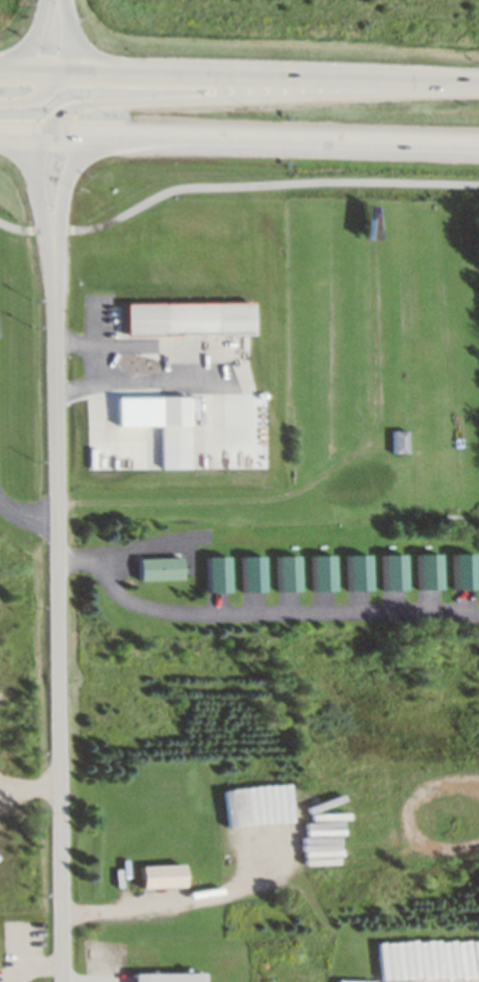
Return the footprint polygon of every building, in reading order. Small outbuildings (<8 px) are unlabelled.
[(116,334),(250,334),(250,302),(116,302),(116,334)] [(151,468),(184,468),(183,396),(149,396),(151,468)] [(385,454),(404,454),(404,430),(385,430),(385,454)] [(410,553),(410,588),(437,588),(437,553),(410,553)] [(472,553),(445,553),(445,588),(472,588),(472,553)] [(403,554),(374,554),(374,588),(403,588),(403,554)] [(305,555),(305,589),(325,589),(325,555),(305,555)] [(340,555),(340,589),(361,589),(361,555),(340,555)] [(220,591),(220,556),(198,556),(198,591),(220,591)] [(234,590),(254,590),(254,556),(234,556),(234,590)] [(269,590),(292,590),(292,556),(269,556),(269,590)] [(174,580),(174,558),(139,558),(139,580),(174,580)] [(190,886),(189,865),(145,866),(146,888),(190,886)] [(209,973),(135,973),(135,981),(209,981),(209,973)]
